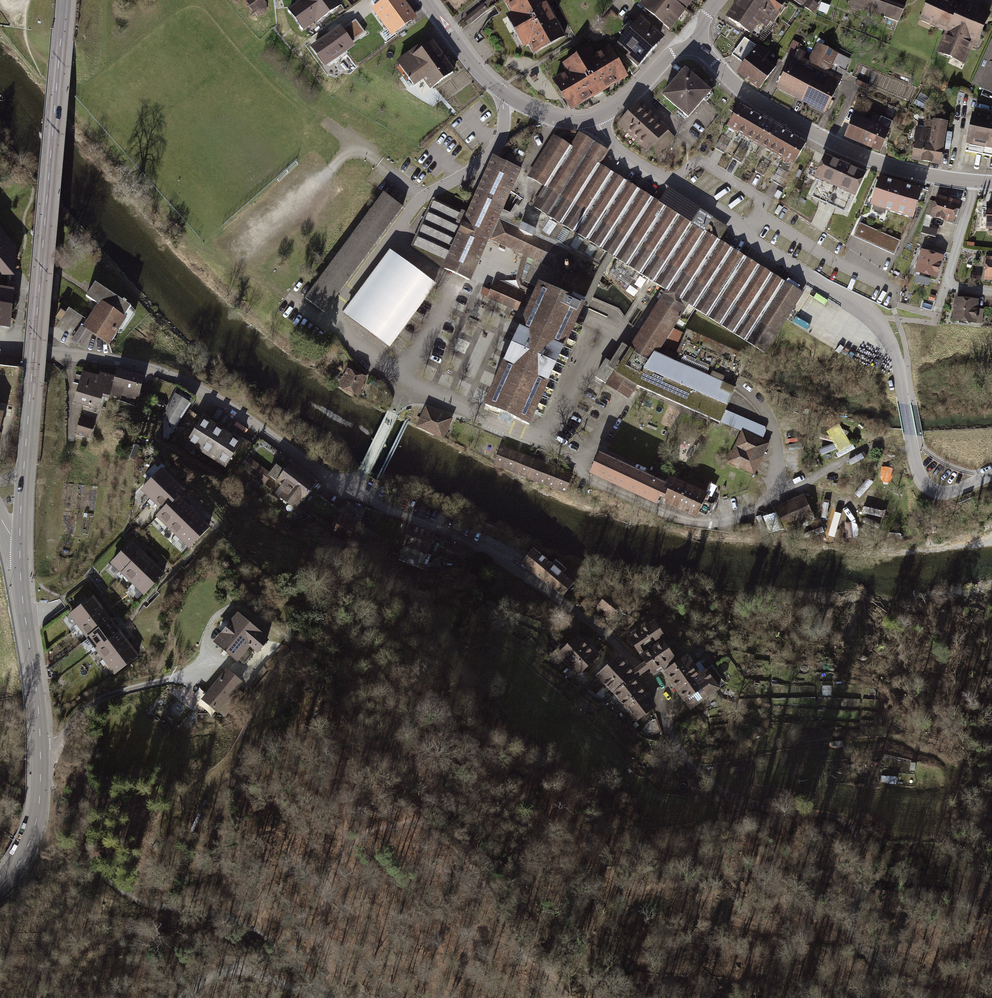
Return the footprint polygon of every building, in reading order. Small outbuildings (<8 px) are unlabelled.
[(262,0),(247,0),(258,14),(267,7),(262,0)] [(302,1),(290,10),(304,30),(316,21),(318,23),(343,5),(339,0),(301,0),(302,1)] [(385,20),(382,22),(387,29),(391,27),(396,34),(416,19),(402,0),(371,0),(385,20)] [(483,5),(487,9),(498,0),(490,0),(483,5)] [(509,4),(514,13),(508,16),(525,47),(530,45),(535,54),(566,37),(554,17),(545,0),(517,0),(509,4)] [(643,5),(670,26),(685,8),(674,0),(648,0),(643,5)] [(685,8),(691,0),(674,0),(685,8)] [(731,18),(753,33),(760,23),(767,27),(771,20),(774,23),(781,13),(779,12),(785,2),(781,0),(743,0),(731,18)] [(814,14),(819,6),(811,0),(794,0),(814,14)] [(879,0),(853,0),(852,5),(899,22),(905,6),(887,0),(885,0),(884,2),(879,0)] [(932,22),(931,24),(950,32),(941,53),(954,59),(955,57),(967,62),(976,40),(980,41),(991,15),(964,3),(963,6),(949,0),(932,0),(924,18),(932,22)] [(831,7),(822,3),(818,12),(828,16),(831,7)] [(487,9),(483,5),(475,12),(478,16),(487,9)] [(644,19),(622,44),(632,54),(629,57),(639,66),(642,62),(643,63),(658,45),(654,41),(661,33),(644,19)] [(324,61),(362,35),(354,24),(346,29),(344,26),(314,47),(324,61)] [(746,64),(739,74),(761,89),(777,67),(761,57),(765,52),(745,38),(733,55),(746,64)] [(401,66),(397,68),(407,82),(411,79),(415,85),(425,79),(432,89),(455,73),(434,43),(432,44),(430,41),(421,47),(424,50),(406,62),(404,60),(399,63),(401,66)] [(780,86),(778,90),(803,102),(819,68),(803,60),(807,52),(799,49),(801,45),(794,41),(788,53),(795,56),(787,73),(784,72),(777,84),(780,86)] [(974,84),(982,88),(981,89),(991,93),(991,42),(974,84)] [(822,63),(829,49),(823,46),(816,60),(822,63)] [(566,65),(570,73),(557,81),(567,98),(573,107),(626,76),(610,49),(596,57),(592,50),(579,58),(566,65)] [(819,68),(803,102),(826,114),(828,109),(831,110),(837,96),(835,95),(842,79),(844,80),(848,72),(841,69),(847,57),(829,49),(822,63),(833,68),(831,73),(819,68)] [(687,70),(665,96),(691,119),(714,93),(687,70)] [(869,85),(858,81),(856,85),(867,90),(869,85)] [(419,93),(414,88),(408,94),(413,98),(419,93)] [(640,103),(621,124),(651,152),(670,131),(640,103)] [(742,105),(729,127),(746,136),(759,115),(742,105)] [(759,115),(747,136),(763,146),(775,124),(759,115)] [(975,116),(973,124),(968,151),(991,156),(991,119),(991,120),(991,121),(988,120),(975,116)] [(855,117),(847,136),(882,151),(894,123),(883,118),(879,127),(855,117)] [(934,133),(918,130),(916,140),(918,141),(914,160),(941,165),(948,123),(936,121),(934,133)] [(775,124),(763,146),(779,155),(792,134),(775,124)] [(546,187),(534,207),(608,254),(618,260),(611,272),(630,285),(638,273),(670,294),(697,309),(770,355),(805,294),(721,241),(729,228),(681,196),(677,203),(665,196),(660,203),(600,165),(609,152),(581,134),(573,148),(556,137),(530,176),(546,187)] [(792,134),(779,155),(797,165),(809,143),(792,134)] [(731,141),(723,136),(716,149),(724,153),(731,141)] [(748,150),(740,145),(733,158),(741,163),(748,150)] [(828,157),(818,178),(839,188),(849,166),(828,157)] [(435,198),(413,246),(451,262),(447,270),(474,281),(491,240),(537,260),(527,283),(573,302),(576,297),(586,302),(596,278),(577,270),(578,268),(577,266),(576,264),(575,262),(573,260),(570,259),(567,258),(570,250),(506,222),(500,220),(512,193),(522,171),(495,159),(475,205),(455,196),(451,205),(435,198)] [(771,163),(763,159),(756,171),(764,176),(771,163)] [(849,166),(839,188),(860,197),(870,176),(849,166)] [(788,173),(780,169),(773,182),(781,186),(788,173)] [(603,263),(608,254),(534,207),(546,187),(530,176),(522,171),(512,193),(521,198),(506,222),(570,250),(603,263)] [(881,179),(873,204),(915,217),(923,192),(881,179)] [(385,195),(365,221),(384,235),(403,208),(385,195)] [(931,201),(921,234),(937,238),(939,231),(931,228),(934,217),(954,223),(960,203),(939,197),(938,203),(931,201)] [(365,221),(346,247),(364,261),(384,235),(365,221)] [(860,224),(855,237),(895,254),(900,241),(860,224)] [(0,230),(0,276),(13,277),(15,252),(16,249),(0,230)] [(346,247),(326,273),(345,287),(364,261),(346,247)] [(923,251),(917,273),(921,274),(919,283),(929,286),(932,277),(939,279),(945,260),(931,256),(932,253),(923,251)] [(390,255),(347,313),(391,345),(434,288),(390,255)] [(326,273),(306,300),(325,313),(345,287),(326,273)] [(522,294),(497,283),(491,297),(515,308),(522,294)] [(100,306),(84,328),(107,344),(115,333),(122,332),(135,312),(126,305),(128,303),(125,301),(123,303),(96,285),(88,298),(100,306)] [(538,288),(487,407),(533,427),(586,302),(576,297),(573,302),(538,288)] [(0,290),(0,327),(9,327),(12,291),(0,290)] [(607,361),(597,378),(631,398),(638,386),(657,354),(659,355),(683,315),(691,320),(697,309),(670,294),(635,351),(623,344),(612,364),(607,361)] [(960,297),(954,296),(952,319),(981,322),(983,310),(975,309),(976,299),(968,298),(969,295),(961,294),(960,297)] [(83,348),(92,335),(82,328),(84,326),(61,311),(56,318),(56,321),(59,323),(56,327),(74,339),(73,341),(83,348)] [(675,329),(667,345),(676,350),(684,334),(675,329)] [(751,358),(689,332),(676,363),(659,355),(657,354),(638,386),(723,425),(751,358)] [(117,371),(115,378),(110,396),(121,399),(123,392),(128,393),(127,397),(137,400),(143,378),(117,371)] [(361,397),(369,378),(351,371),(343,389),(361,397)] [(81,383),(76,402),(84,404),(76,435),(91,439),(99,409),(106,411),(110,396),(115,378),(102,374),(101,378),(83,374),(83,377),(76,375),(75,382),(81,383)] [(179,388),(166,414),(173,432),(195,398),(179,388)] [(453,420),(428,407),(418,427),(443,440),(453,420)] [(203,418),(191,410),(175,435),(188,443),(203,418)] [(216,426),(203,418),(188,443),(200,451),(216,426)] [(826,431),(839,452),(852,444),(839,424),(826,431)] [(229,434),(216,426),(200,451),(213,459),(229,434)] [(744,432),(730,463),(756,475),(770,444),(744,432)] [(241,442),(229,434),(213,459),(225,467),(241,442)] [(573,475),(506,447),(498,466),(566,494),(573,475)] [(668,486),(602,456),(593,475),(659,506),(663,498),(669,501),(668,504),(698,518),(701,513),(708,516),(712,506),(709,504),(712,498),(707,496),(713,483),(684,470),(678,482),(671,479),(668,486)] [(270,476),(271,475),(248,458),(241,466),(265,484),(271,477),(270,476)] [(271,477),(279,483),(278,484),(283,488),(277,495),(297,510),(306,498),(312,490),(317,484),(294,466),(287,475),(277,467),(271,475),(270,476),(271,477)] [(173,481),(163,471),(143,491),(152,499),(149,503),(150,504),(173,481)] [(177,497),(183,491),(173,481),(150,504),(152,505),(155,502),(164,511),(177,497)] [(341,510),(312,490),(306,498),(312,503),(309,508),(331,524),(341,510)] [(803,494),(776,506),(783,520),(810,508),(803,494)] [(188,507),(177,497),(164,511),(158,517),(167,526),(163,529),(165,530),(168,527),(188,507)] [(198,517),(188,507),(168,527),(177,536),(174,539),(175,540),(198,517)] [(309,516),(297,510),(294,517),(306,523),(309,516)] [(189,548),(209,527),(198,517),(175,540),(177,542),(180,539),(189,548)] [(413,528),(400,560),(427,570),(430,563),(427,562),(437,537),(413,528)] [(142,554),(132,544),(112,564),(121,572),(118,576),(120,577),(142,554)] [(447,544),(442,556),(458,562),(463,550),(447,544)] [(535,551),(524,564),(545,581),(564,596),(574,583),(564,575),(567,571),(557,562),(554,566),(535,551)] [(133,584),(153,564),(142,554),(120,577),(121,578),(124,575),(133,584)] [(144,594),(163,574),(153,564),(133,584),(130,587),(131,588),(135,585),(144,594)] [(611,597),(601,608),(607,613),(604,616),(609,621),(622,607),(611,597)] [(102,610),(93,599),(71,616),(79,626),(75,629),(76,630),(102,610)] [(89,639),(111,622),(102,610),(76,630),(77,632),(81,629),(89,639)] [(239,615),(215,642),(238,662),(240,660),(245,665),(252,657),(247,653),(252,647),(259,654),(270,642),(239,615)] [(120,633),(111,622),(89,639),(96,649),(93,652),(94,653),(97,650),(120,633)] [(656,622),(631,639),(642,655),(646,652),(648,655),(644,658),(655,675),(680,658),(669,641),(660,647),(658,645),(667,639),(656,622)] [(128,645),(120,633),(97,650),(105,660),(101,663),(103,665),(128,645)] [(578,635),(559,654),(585,680),(604,661),(578,635)] [(115,673),(137,657),(129,645),(103,665),(104,666),(107,663),(115,673)] [(693,668),(687,660),(667,673),(679,691),(708,672),(701,662),(693,668)] [(618,663),(599,679),(638,724),(657,708),(618,663)] [(714,668),(679,691),(691,709),(726,686),(714,668)] [(243,684),(227,672),(203,701),(223,717),(242,694),(237,690),(243,684)] [(171,706),(172,698),(159,698),(159,706),(171,706)] [(161,845),(156,842),(152,847),(158,851),(161,845)]
